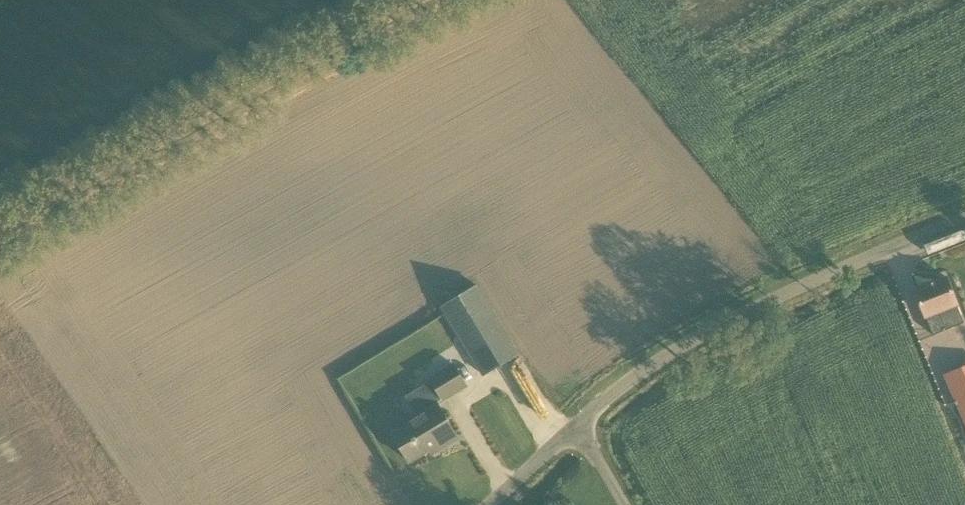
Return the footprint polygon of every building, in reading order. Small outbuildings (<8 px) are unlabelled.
[(964,320),(957,303),(947,277),(915,290),(932,333),(964,320)] [(443,306),(484,375),(518,354),(477,286),(443,306)] [(441,400),(465,386),(453,365),(429,379),(441,400)] [(964,425),(964,365),(943,374),(964,425)] [(439,406),(393,434),(409,461),(440,443),(442,447),(458,437),(439,406)]
